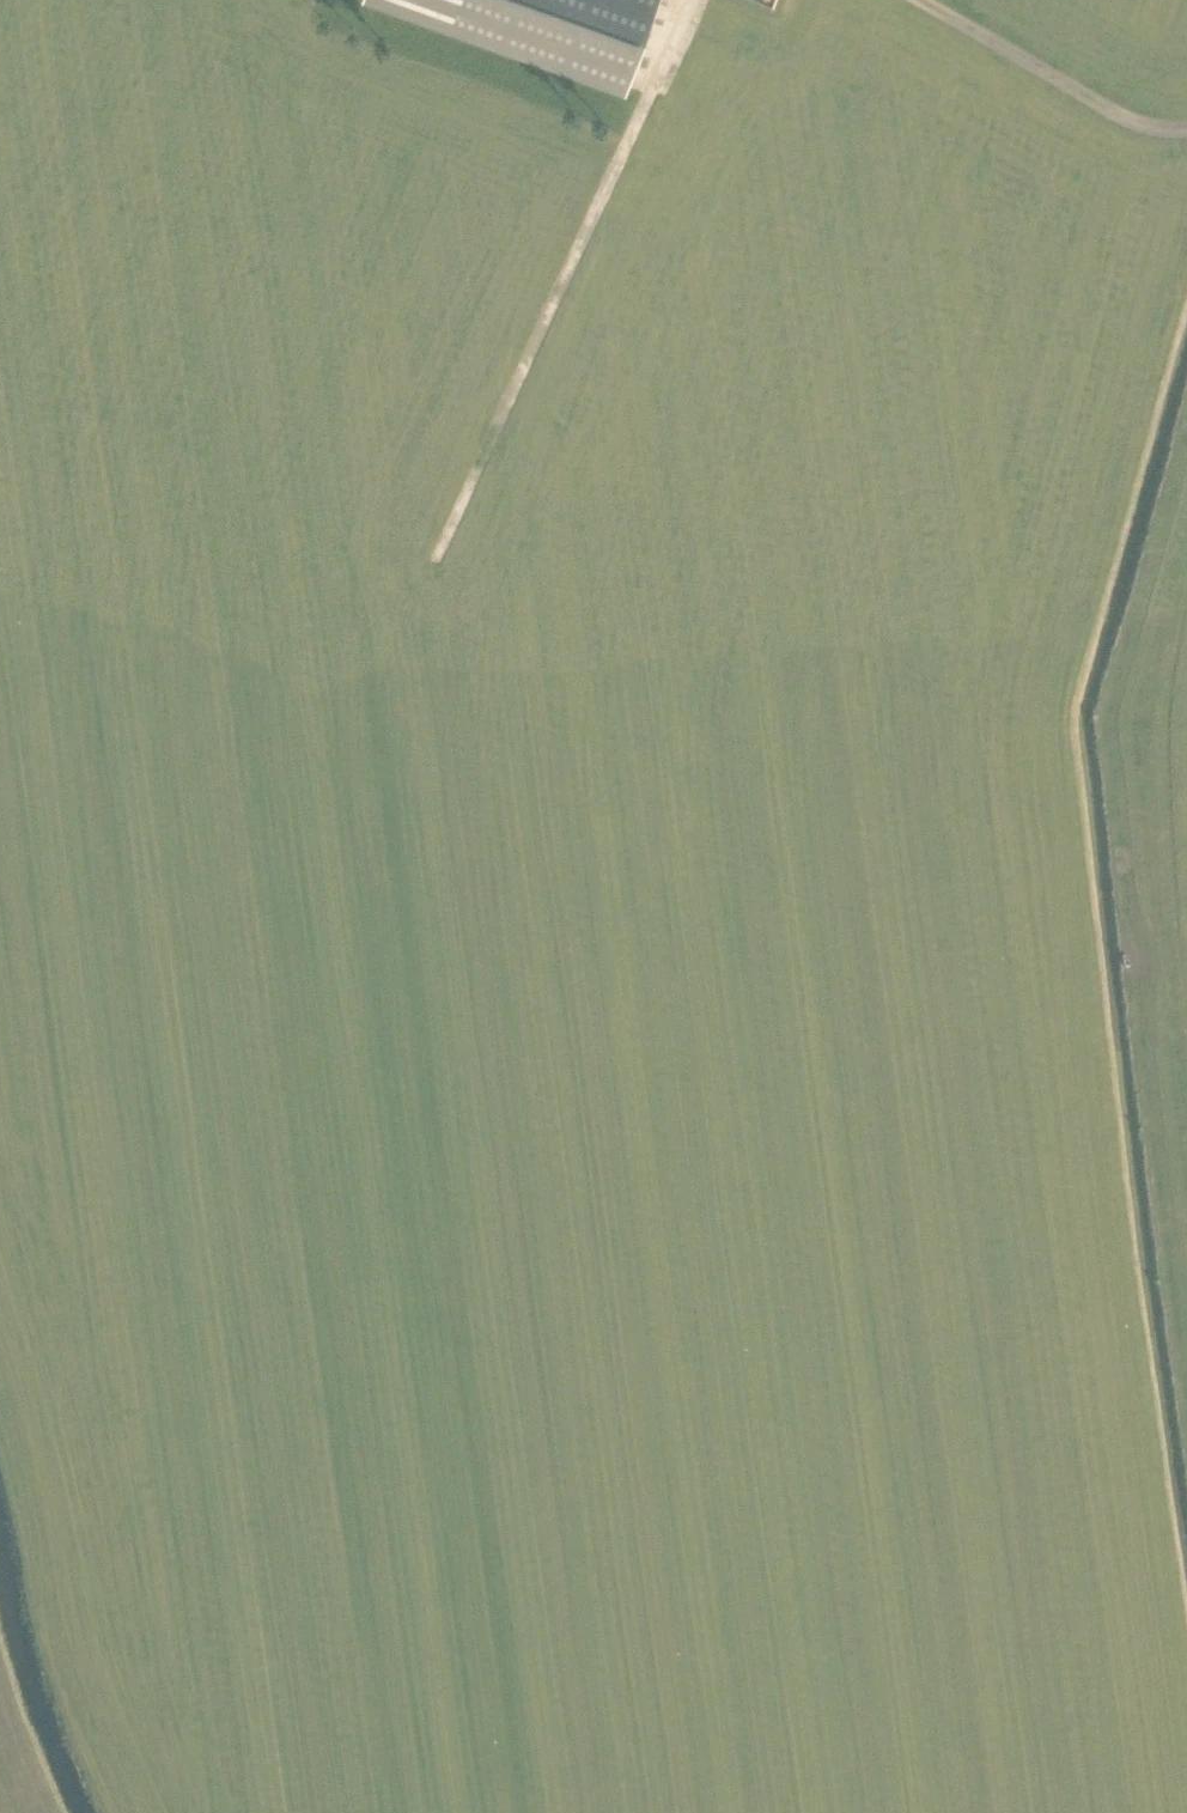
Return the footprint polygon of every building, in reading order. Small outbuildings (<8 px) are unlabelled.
[(624,92),(656,0),(366,0),(624,92)]
